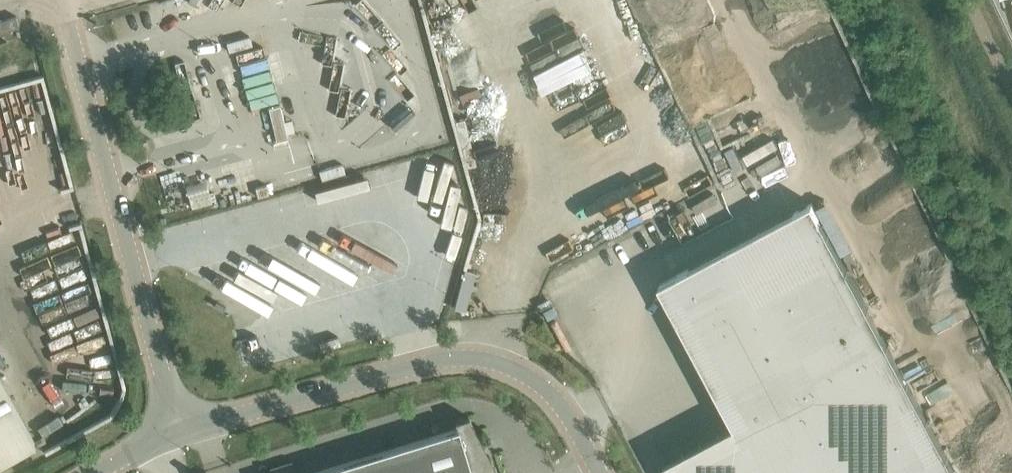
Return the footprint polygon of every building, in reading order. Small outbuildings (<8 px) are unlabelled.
[(0,20),(0,32),(20,26),(17,15),(0,20)] [(288,138),(280,105),(269,108),(277,141),(288,138)] [(192,207),(212,202),(209,192),(189,197),(192,207)] [(954,468),(812,202),(659,284),(735,425),(664,463),(670,472),(945,472),(954,468)] [(216,301),(214,306),(223,311),(226,306),(216,301)] [(34,441),(0,380),(0,460),(34,441)] [(311,472),(496,472),(499,472),(489,455),(486,456),(483,443),(468,416),(454,420),(457,428),(311,472)]
